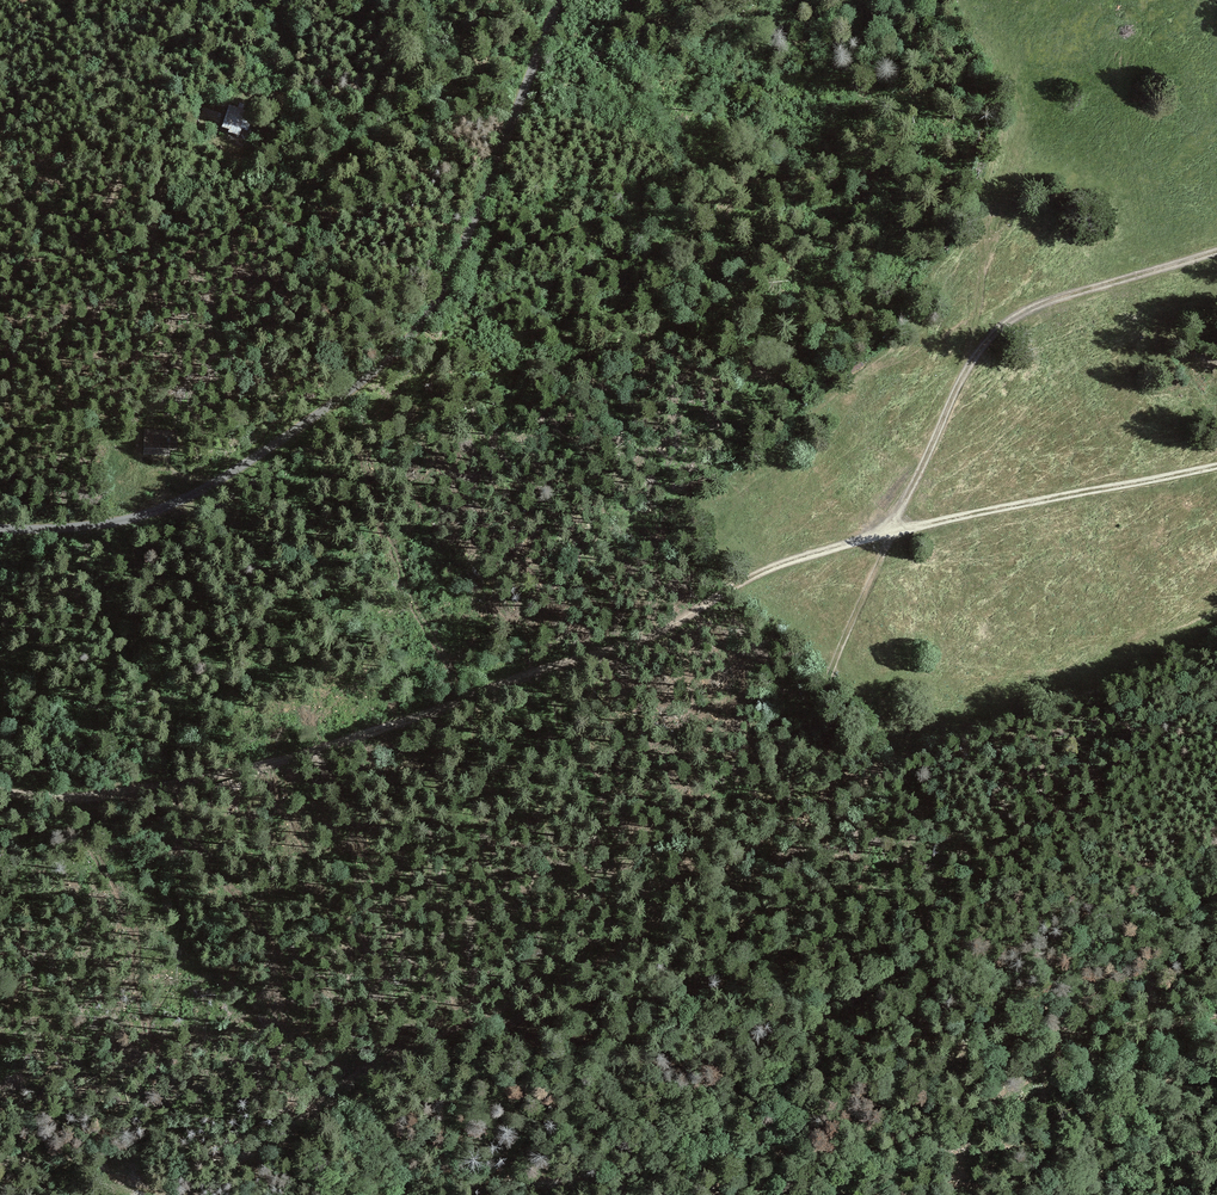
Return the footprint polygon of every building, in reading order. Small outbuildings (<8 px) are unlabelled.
[(223,110),(208,105),(204,117),(218,122),(223,110)] [(240,137),(247,112),(228,106),(220,131),(240,137)] [(175,430),(148,430),(147,455),(175,455),(175,430)]
